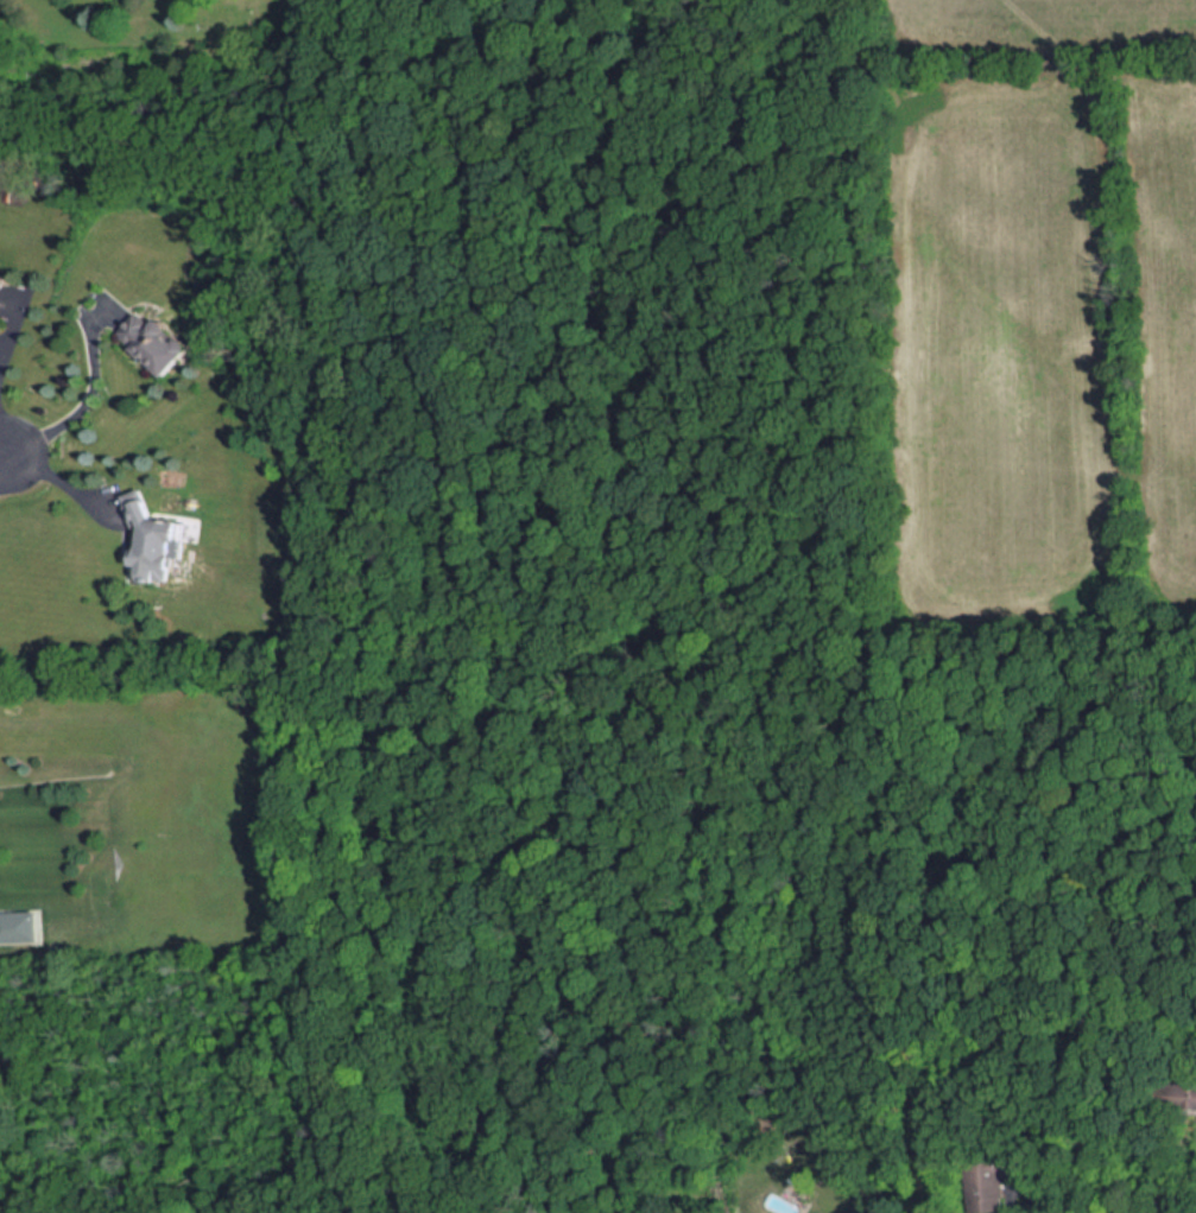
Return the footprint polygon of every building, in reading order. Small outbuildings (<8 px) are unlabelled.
[(10,281),(0,274),(0,293),(10,281)] [(135,310),(116,330),(165,374),(189,348),(153,316),(147,322),(135,310)] [(120,494),(135,528),(128,563),(139,582),(165,584),(173,517),(151,515),(138,485),(120,494)] [(1181,1084),(1158,1082),(1157,1106),(1195,1108),(1195,1063),(1181,1063),(1181,1084)] [(968,1212),(991,1212),(1002,1212),(1001,1198),(1005,1198),(1002,1176),(1023,1175),(1020,1144),(1011,1145),(1011,1151),(985,1154),(985,1160),(963,1161),(968,1212)]
